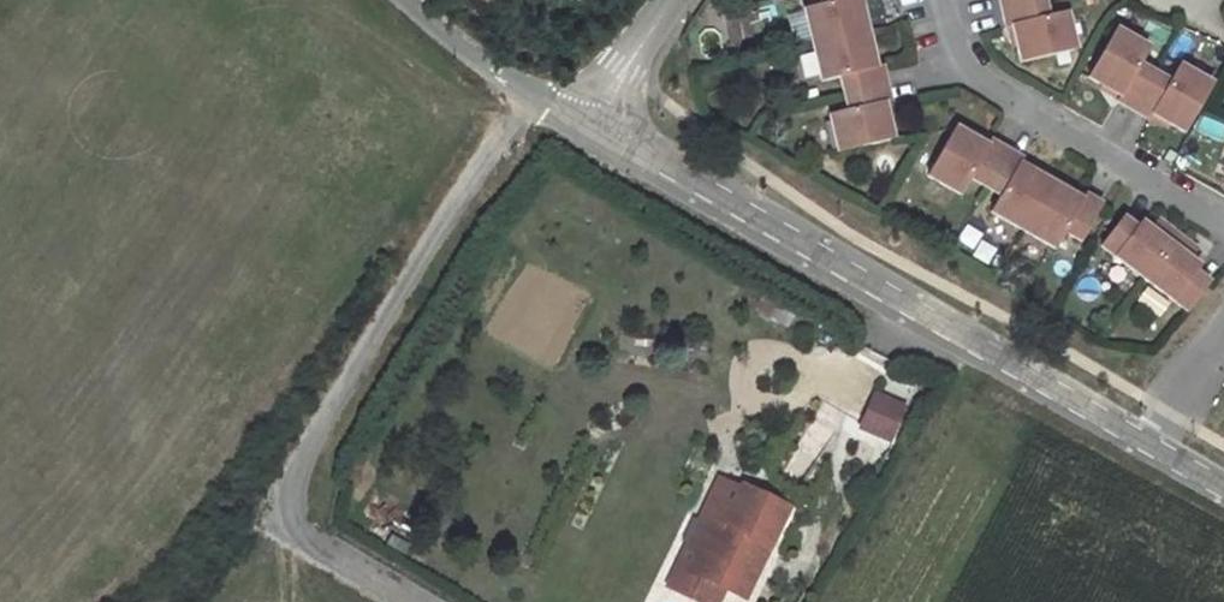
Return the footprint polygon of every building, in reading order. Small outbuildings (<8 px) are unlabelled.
[(856,0),(820,0),(822,7),(803,11),(811,47),(864,35),(856,0)] [(1002,11),(1042,2),(1041,0),(999,0),(1002,11)] [(1013,25),(1021,62),(1074,50),(1065,13),(1045,18),(1042,2),(1002,11),(1005,26),(1013,25)] [(1087,72),(1121,91),(1119,97),(1134,106),(1155,70),(1138,61),(1148,44),(1115,25),(1087,72)] [(872,69),(864,35),(811,47),(819,81),(839,77),(843,95),(883,86),(879,68),(872,69)] [(1153,109),(1185,127),(1211,80),(1179,62),(1169,78),(1155,70),(1134,106),(1150,115),(1153,109)] [(835,153),(889,141),(880,105),(887,104),(883,86),(843,95),(847,112),(827,116),(835,153)] [(952,126),(924,172),(957,192),(967,176),(983,186),(1004,149),(988,140),(985,145),(952,126)] [(1048,182),(1016,163),(1019,158),(1004,149),(983,186),(998,195),(989,211),(1021,229),(1048,182)] [(1048,182),(1021,229),(1053,248),(1062,232),(1077,241),(1099,204),(1084,195),(1081,200),(1048,182)] [(1099,244),(1143,277),(1176,233),(1160,221),(1153,230),(1137,218),(1133,225),(1121,215),(1099,244)] [(1201,265),(1186,254),(1193,245),(1176,233),(1143,277),(1186,310),(1208,281),(1196,272),(1201,265)] [(871,445),(900,416),(874,391),(845,420),(871,445)] [(790,509),(745,488),(723,532),(713,527),(691,573),(738,596),(763,545),(771,549),(790,509)]
